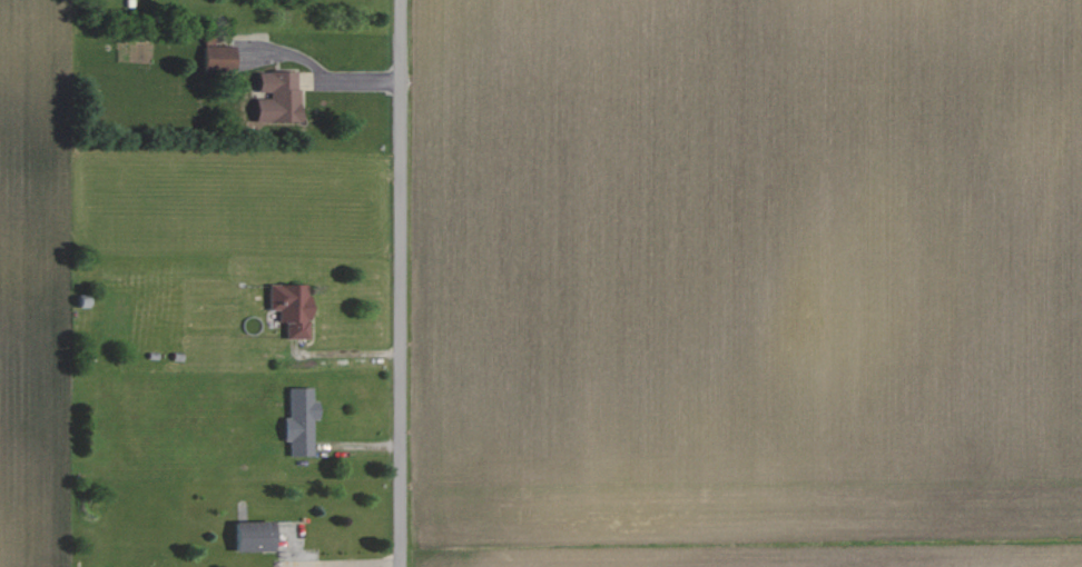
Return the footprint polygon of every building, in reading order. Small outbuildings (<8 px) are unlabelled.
[(236,45),(212,46),(212,35),(204,36),(205,71),(237,70),(236,45)] [(301,120),(299,70),(259,71),(260,91),(270,91),(270,97),(257,98),(258,122),(301,120)] [(286,338),(311,338),(310,283),(269,284),(270,310),(279,310),(279,322),(286,322),(286,338)] [(314,455),(314,419),(320,419),(320,400),(314,400),(314,387),(290,387),(290,416),(285,416),(285,441),(291,441),(291,455),(314,455)] [(276,550),(276,520),(236,521),(236,551),(276,550)]
